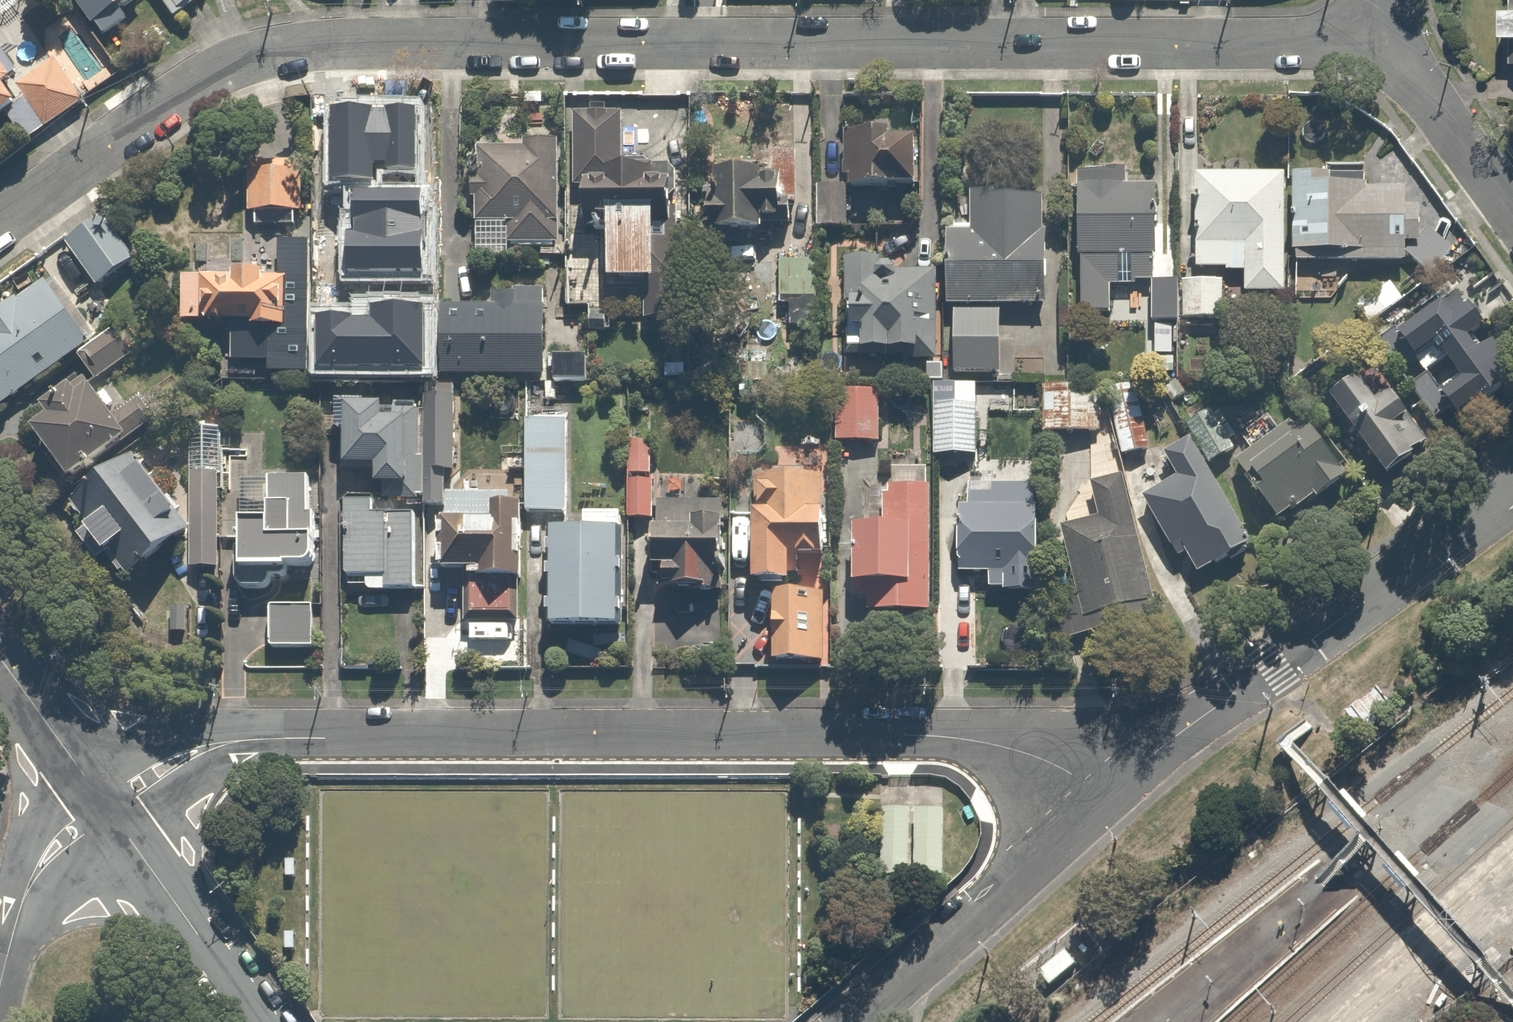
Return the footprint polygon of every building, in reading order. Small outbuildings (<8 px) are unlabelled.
[(114,48),(139,31),(129,17),(153,0),(80,0),(114,48)] [(179,19),(205,0),(165,0),(179,19)] [(90,103),(58,60),(23,87),(55,130),(90,103)] [(0,64),(0,150),(37,129),(0,64)] [(660,161),(625,160),(626,119),(581,118),(578,206),(586,206),(586,226),(608,227),(608,249),(623,249),(622,294),(668,295),(669,261),(690,261),(693,170),(660,169),(660,161)] [(440,253),(444,154),(385,152),(385,136),(351,135),(348,196),(364,197),(362,250),(440,253)] [(929,200),(929,143),(929,140),(855,139),(855,184),(823,184),(823,235),(881,236),(882,216),(908,216),(908,199),(929,200)] [(562,245),(564,142),(521,142),(521,153),(477,152),(476,225),(513,226),(513,245),(562,245)] [(803,218),(805,156),(774,155),(774,176),(723,174),(722,207),(713,206),(712,242),(768,244),(769,216),(803,218)] [(309,231),(310,164),(253,163),(252,229),(309,231)] [(1324,178),(1299,178),(1299,267),(1415,268),(1415,261),(1439,280),(1459,256),(1426,229),(1426,214),(1414,214),(1414,194),(1367,194),(1368,166),(1324,166),(1324,178)] [(1137,177),(1090,174),(1082,314),(1116,316),(1117,289),(1160,291),(1165,194),(1136,193),(1137,177)] [(1292,299),(1291,179),(1291,177),(1204,177),(1204,274),(1252,273),(1252,299),(1292,299)] [(977,232),(956,232),(957,375),(1007,375),(1007,307),(1060,307),(1060,237),(1050,237),(1050,202),(977,203),(977,232)] [(110,215),(68,243),(111,306),(153,278),(110,215)] [(881,264),(851,263),(848,358),(940,361),(943,277),(899,276),(899,289),(881,288),(881,264)] [(820,267),(787,265),(784,304),(818,306),(820,267)] [(193,280),(189,330),(277,338),(274,378),(315,381),(338,384),(343,328),(320,326),(323,296),(300,294),(301,283),(242,278),(241,284),(193,280)] [(1233,282),(1187,281),(1186,325),(1232,326),(1233,282)] [(88,358),(104,382),(134,362),(117,335),(95,349),(52,283),(0,316),(0,415),(88,358)] [(1410,304),(1396,284),(1356,313),(1370,332),(1410,304)] [(513,315),(452,312),(449,382),(558,386),(558,390),(594,392),(596,360),(553,358),(556,290),(514,289),(513,315)] [(1486,318),(1472,298),(1411,339),(1429,366),(1448,354),(1472,390),(1451,404),(1468,429),(1493,412),(1497,417),(1512,406),(1512,359),(1486,318)] [(1070,389),(1070,358),(1050,358),(1049,437),(1104,438),(1105,389),(1070,389)] [(147,454),(105,388),(99,378),(53,407),(64,424),(44,437),(81,495),(147,454)] [(1385,378),(1347,405),(1410,495),(1449,468),(1385,378)] [(885,446),(887,390),(845,388),(842,445),(885,446)] [(1148,388),(1108,392),(1114,458),(1154,454),(1148,388)] [(390,392),(323,391),(322,412),(343,412),(342,444),(355,444),(355,476),(384,477),(383,501),(426,501),(427,415),(390,414),(390,392)] [(1229,461),(1274,430),(1247,391),(1202,422),(1229,461)] [(515,500),(457,498),(460,402),(434,401),(432,509),(452,509),(452,528),(443,528),(442,589),(470,590),(470,625),(526,626),(527,588),(535,588),(537,517),(530,517),(514,517),(515,500)] [(985,406),(940,404),(938,460),(983,462),(985,406)] [(1347,479),(1309,418),(1238,463),(1276,524),(1347,479)] [(536,423),(532,514),(572,516),(576,425),(536,423)] [(118,487),(137,515),(100,540),(121,570),(158,544),(180,576),(223,576),(224,432),(197,432),(196,523),(154,462),(118,487)] [(658,443),(637,443),(636,479),(657,480),(658,443)] [(1255,554),(1198,444),(1168,459),(1181,484),(1146,502),(1188,581),(1228,561),(1231,567),(1255,554)] [(937,620),(936,490),(936,474),(887,475),(888,530),(861,530),(861,594),(874,594),(874,620),(937,620)] [(657,483),(636,482),(634,525),(656,526),(657,483)] [(1070,533),(1083,592),(1059,597),(1069,644),(1099,637),(1135,629),(1128,594),(1156,588),(1133,482),(1098,489),(1105,522),(1069,530),(1070,533)] [(277,583),(333,584),(333,548),(325,548),(325,519),(317,519),(317,483),(280,483),(280,531),(251,530),(251,558),(236,558),(236,595),(277,595),(277,583)] [(829,483),(759,483),(758,595),(781,595),(780,674),(830,674),(831,566),(843,566),(844,520),(829,520),(829,483)] [(975,484),(974,510),(967,510),(963,509),(961,573),(983,574),(982,599),(1036,601),(1037,566),(1050,567),(1052,513),(1039,513),(1040,487),(975,484)] [(736,582),(737,530),(725,529),(725,505),(663,504),(661,599),(727,601),(728,582),(736,582)] [(388,510),(348,510),(349,597),(423,597),(423,524),(388,524),(388,510)] [(635,641),(634,542),(634,525),(634,519),(594,519),(594,535),(556,535),(556,641),(635,641)] [(323,609),(277,610),(278,655),(325,654),(323,609)] [(948,805),(882,804),(881,873),(947,874),(948,805)]
